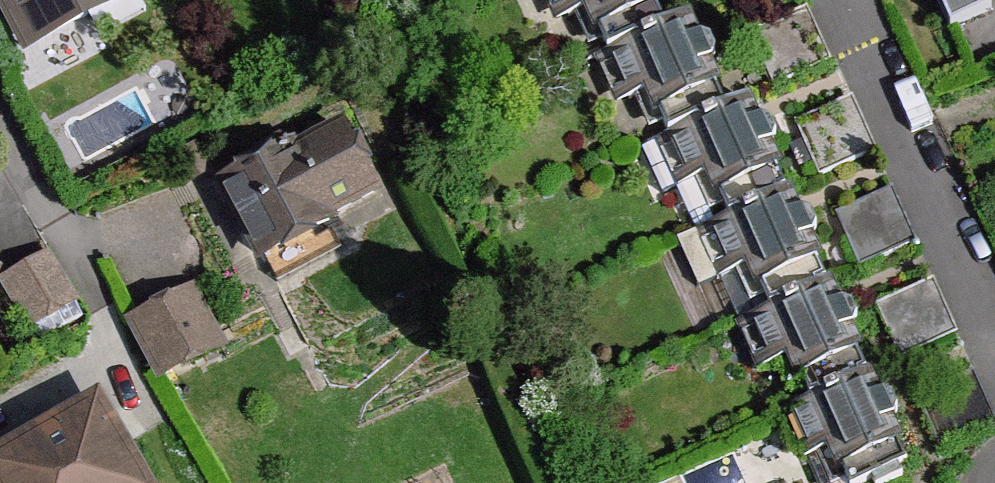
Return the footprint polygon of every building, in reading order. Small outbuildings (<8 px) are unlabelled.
[(37,43),(117,0),(14,0),(37,43)] [(569,16),(589,7),(608,51),(665,27),(653,1),(653,0),(562,0),(569,16)] [(949,41),(958,37),(994,22),(983,0),(930,0),(949,41)] [(665,27),(608,51),(629,98),(649,90),(668,134),(725,110),(705,67),(712,63),(716,54),(709,41),(701,39),(695,26),(687,24),(685,18),(665,27)] [(809,149),(859,125),(848,100),(797,124),(809,149)] [(725,110),(668,134),(690,181),(710,172),(729,216),(785,192),(766,150),(772,146),(777,137),(770,124),(762,121),(756,109),(748,107),(745,101),(725,110)] [(859,125),(809,149),(822,176),(872,154),(859,125)] [(290,150),(225,186),(262,257),(329,222),(327,216),(372,192),(339,129),(293,155),(290,150)] [(849,240),(900,217),(889,191),(837,214),(849,240)] [(729,216),(710,225),(731,273),(751,264),(770,308),(826,284),(807,241),(813,237),(818,229),(811,216),(803,213),(797,201),(789,199),(785,192),(729,216)] [(900,217),(849,240),(862,268),(913,246),(900,217)] [(343,248),(329,222),(262,257),(278,283),(343,248)] [(77,302),(50,253),(3,279),(31,328),(77,302)] [(888,331),(941,308),(930,283),(877,306),(888,331)] [(770,308),(750,317),(771,365),(791,356),(810,400),(866,376),(847,333),(853,329),(858,321),(851,307),(843,305),(837,292),(829,290),(826,284),(770,308)] [(193,292),(134,322),(158,369),(188,353),(193,362),(221,348),(193,292)] [(941,308),(888,331),(901,359),(953,336),(941,308)] [(791,408),(811,456),(831,447),(847,482),(868,482),(872,481),(873,482),(894,482),(902,479),(899,470),(907,465),(887,424),(894,420),(899,412),(891,398),(884,396),(877,383),(870,381),(866,376),(810,400),(791,408)] [(982,399),(930,422),(942,450),(994,427),(982,399)] [(0,463),(0,482),(140,482),(97,407),(0,463)] [(811,456),(809,457),(821,482),(847,482),(831,447),(811,456)]
